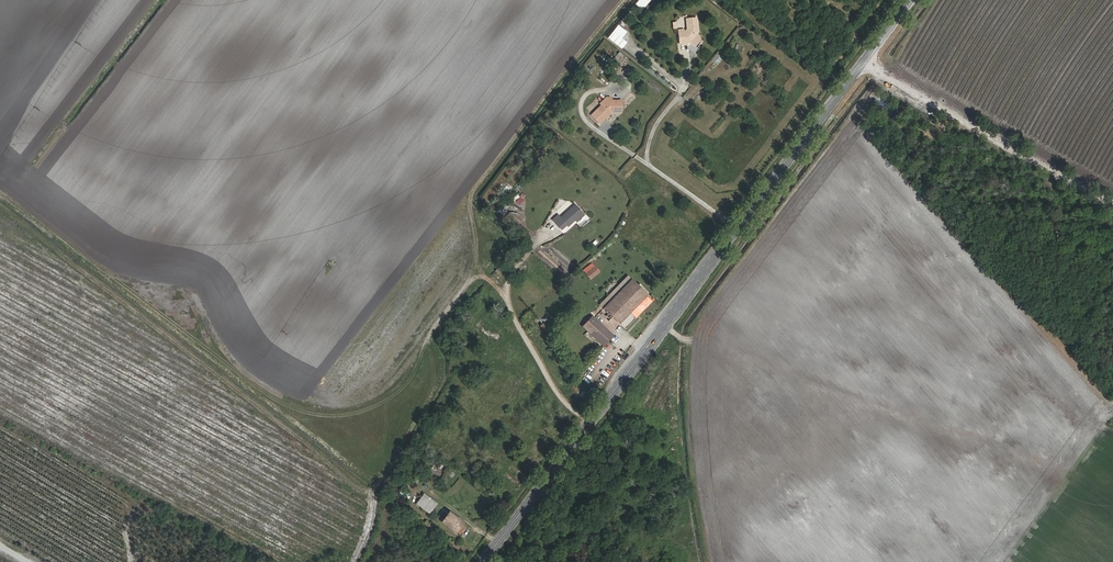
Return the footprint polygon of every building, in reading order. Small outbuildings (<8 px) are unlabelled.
[(635,4),(642,10),(652,0),(639,0),(635,4)] [(682,19),(683,30),(680,32),(674,32),(675,44),(680,44),(680,42),(683,42),(686,42),(693,33),(692,19),(682,19)] [(623,38),(628,32),(619,24),(608,38),(623,49),(628,42),(623,38)] [(617,58),(622,60),(625,55),(620,52),(617,58)] [(604,101),(605,103),(593,115),(600,123),(606,118),(614,111),(623,112),(624,100),(615,99),(613,96),(609,96),(604,101)] [(607,120),(615,113),(614,111),(606,118),(607,120)] [(502,214),(509,207),(506,204),(499,211),(502,214)] [(561,216),(558,213),(552,218),(561,228),(566,223),(567,225),(575,218),(582,211),(575,204),(561,216)] [(576,220),(584,213),(582,211),(575,218),(576,220)] [(520,222),(514,217),(511,220),(517,225),(520,222)] [(647,294),(627,276),(610,295),(614,298),(604,308),(619,323),(647,294)] [(605,347),(615,337),(595,318),(585,328),(605,347)] [(417,504),(430,514),(439,503),(425,493),(417,504)] [(469,527),(449,512),(441,523),(455,533),(456,532),(462,537),(469,527)] [(439,528),(427,520),(424,523),(437,532),(439,528)]
